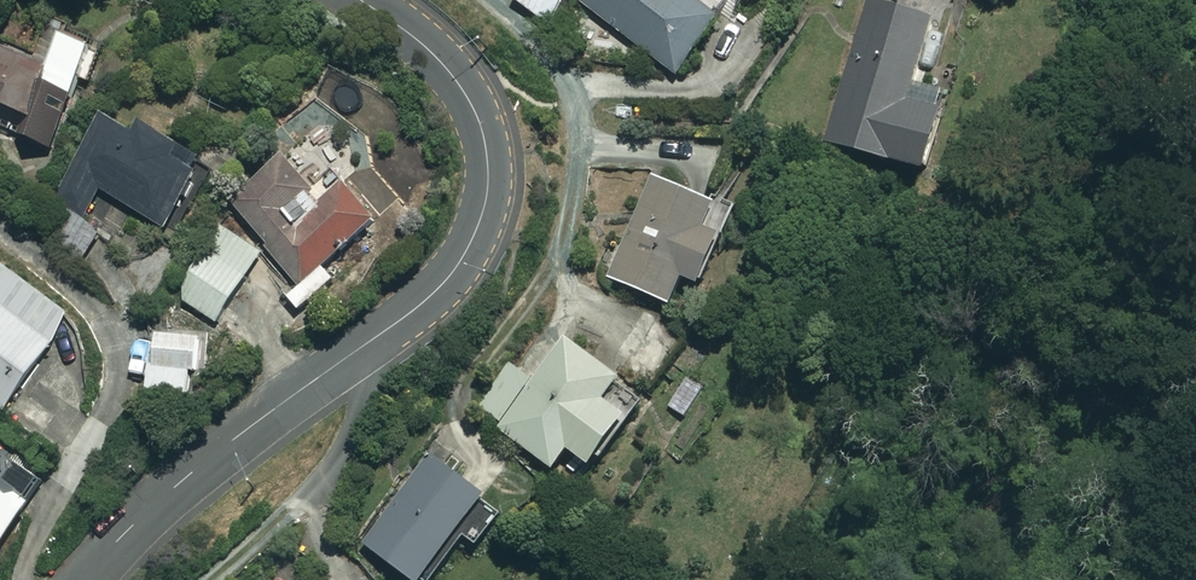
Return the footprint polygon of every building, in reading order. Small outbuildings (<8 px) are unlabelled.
[(504,7),(551,29),(564,0),(507,0),(504,7)] [(689,0),(578,0),(577,2),(673,73),(714,18),(689,0)] [(935,21),(876,3),(834,146),(925,173),(943,113),(910,103),(935,21)] [(49,150),(77,81),(86,85),(96,58),(88,55),(90,49),(59,37),(46,68),(0,50),(0,108),(26,119),(18,138),(49,150)] [(130,134),(104,118),(36,226),(85,257),(99,234),(111,241),(130,209),(160,228),(199,164),(136,125),(130,134)] [(321,203),(284,157),(228,201),(296,287),(283,297),(294,310),(330,281),(318,265),(369,225),(339,188),(321,203)] [(726,211),(649,180),(608,282),(668,306),(679,278),(697,285),(726,211)] [(257,253),(218,229),(175,296),(214,321),(257,253)] [(0,265),(0,408),(2,409),(70,316),(0,265)] [(198,333),(153,332),(152,365),(143,365),(142,394),(188,395),(189,371),(196,371),(198,333)] [(613,379),(558,334),(522,377),(514,370),(479,412),(549,469),(565,450),(586,468),(626,421),(598,398),(613,379)] [(465,539),(473,546),(497,514),(427,459),(360,545),(405,579),(433,579),(465,539)] [(36,490),(6,469),(0,477),(0,542),(36,490)]
